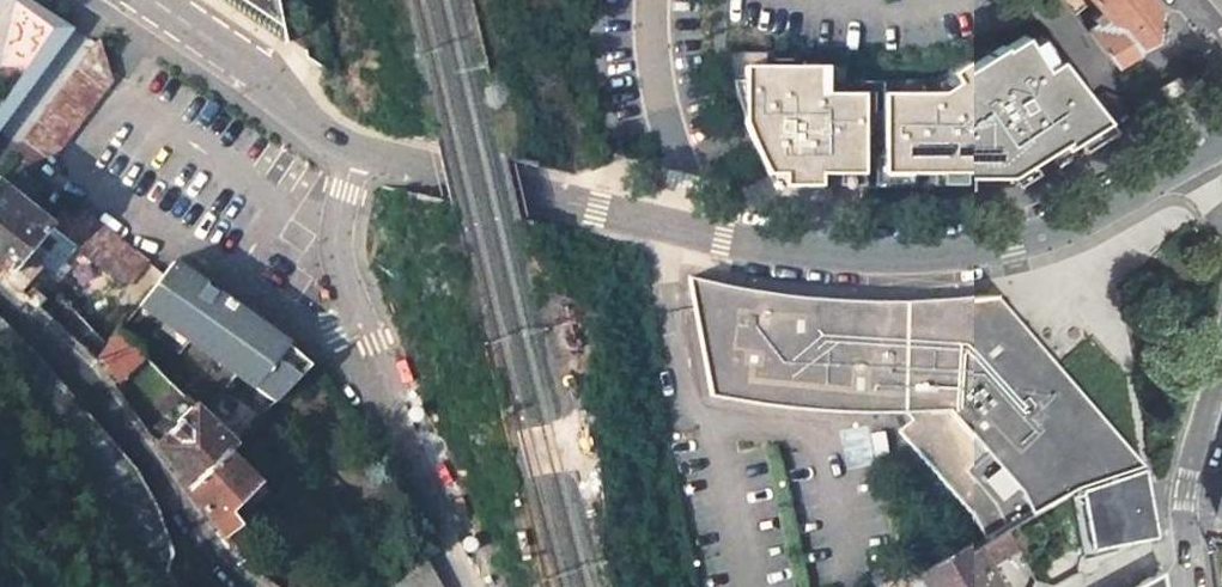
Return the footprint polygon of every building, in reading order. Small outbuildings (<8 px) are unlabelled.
[(73,29),(27,0),(0,0),(0,131),(73,29)] [(284,30),(278,0),(239,0),(284,30)] [(1020,11),(1034,0),(1011,0),(1020,11)] [(1071,19),(1089,6),(1102,21),(1085,36),(1109,66),(1156,39),(1161,16),(1147,0),(1055,0),(1071,19)] [(767,54),(728,52),(734,88),(745,126),(759,158),(776,188),(884,187),(884,175),(1006,175),(1027,163),(1037,179),(1114,131),(1039,37),(1028,45),(1022,37),(1002,49),(1001,46),(971,64),(968,60),(931,79),(827,82),(827,68),(767,69),(767,54)] [(97,46),(25,141),(53,163),(111,87),(97,46)] [(1178,78),(1159,88),(1165,100),(1184,89),(1178,78)] [(2,278),(21,254),(43,227),(45,224),(0,187),(0,276),(2,278)] [(65,198),(45,224),(43,227),(69,248),(120,291),(133,282),(148,266),(65,198)] [(21,254),(37,267),(47,275),(69,248),(43,227),(21,254)] [(37,267),(21,254),(2,278),(18,291),(37,267)] [(138,306),(275,405),(311,368),(280,341),(175,267),(138,306)] [(898,432),(971,513),(982,535),(1004,523),(1073,486),(1141,467),(993,295),(913,301),(797,297),(689,278),(710,396),(789,409),(905,412),(912,421),(898,432)] [(98,358),(117,382),(141,354),(117,331),(98,358)] [(146,430),(157,444),(194,406),(182,395),(146,430)] [(228,452),(234,445),(194,406),(157,444),(174,468),(190,489),(228,452)] [(884,432),(867,430),(865,454),(883,455),(884,432)] [(229,510),(238,501),(257,480),(228,452),(190,489),(208,514),(225,537),(239,523),(229,510)] [(258,529),(238,501),(229,510),(239,523),(225,537),(236,551),(258,529)] [(970,542),(981,562),(1015,543),(1004,523),(982,535),(970,542)] [(970,542),(918,572),(926,586),(995,586),(981,562),(970,542)] [(422,553),(400,570),(409,586),(441,586),(422,553)] [(1161,573),(1133,586),(1163,586),(1161,573)]
